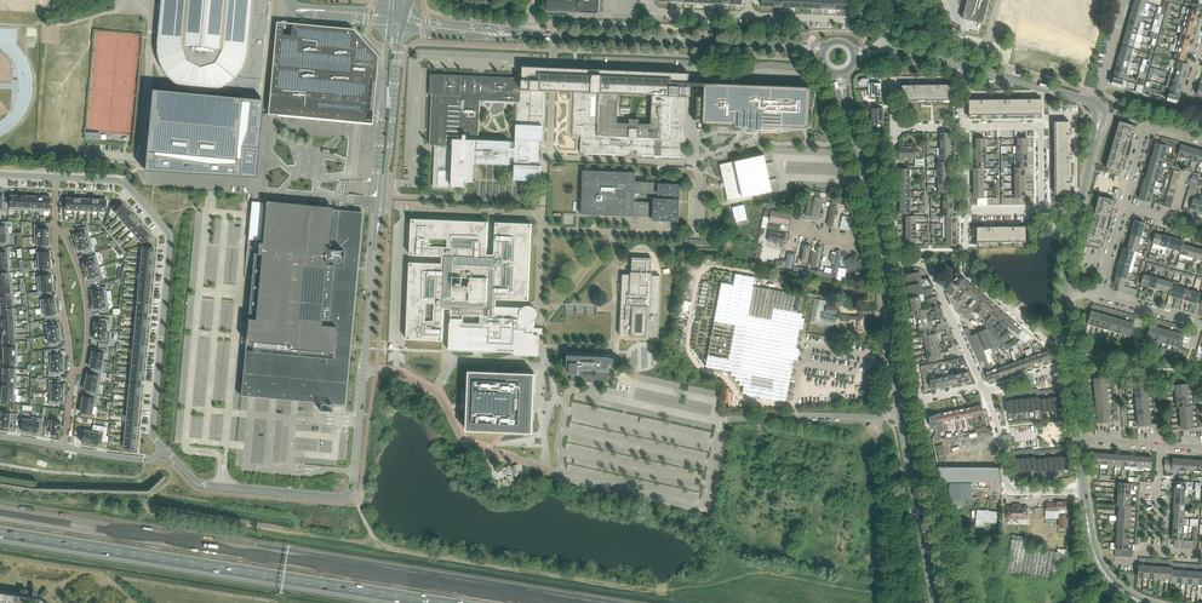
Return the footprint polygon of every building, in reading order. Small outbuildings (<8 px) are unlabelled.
[(261,83),(266,32),(269,0),(161,0),(158,28),(157,42),(158,52),(158,60),(162,68),(167,75),(173,81),(172,91),(259,99),(261,83)] [(547,11),(598,13),(599,11),(599,0),(547,0),(547,11)] [(962,18),(983,23),(989,0),(967,0),(962,18)] [(1145,2),(1137,0),(1135,0),(1135,2),(1133,1),(1132,5),(1134,6),(1144,9),(1145,2)] [(1144,9),(1134,6),(1132,6),(1131,10),(1132,11),(1132,12),(1142,15),(1148,17),(1150,10),(1144,9)] [(1181,12),(1186,14),(1196,17),(1198,10),(1183,6),(1184,7),(1182,12),(1181,12)] [(1130,18),(1140,21),(1142,15),(1132,12),(1131,14),(1130,13),(1129,17),(1130,18)] [(1184,20),(1195,23),(1196,17),(1186,14),(1184,20)] [(1140,21),(1130,18),(1128,25),(1143,29),(1145,23),(1140,21)] [(1193,29),(1195,23),(1184,20),(1183,26),(1193,29)] [(268,107),(268,113),(303,117),(372,123),(372,119),(365,118),(368,80),(376,81),(377,65),(378,56),(353,29),(348,28),(344,28),(307,24),(292,23),(292,25),(291,35),(286,35),(282,34),(283,24),(276,23),(268,107)] [(1128,25),(1127,31),(1136,34),(1142,35),(1143,29),(1128,25)] [(1181,33),(1191,36),(1193,29),(1183,26),(1181,33)] [(1127,31),(1125,37),(1135,40),(1136,34),(1127,31)] [(1189,42),(1191,36),(1181,33),(1179,39),(1189,42)] [(1125,37),(1123,44),(1139,48),(1140,45),(1138,45),(1139,41),(1135,40),(1125,37)] [(1187,48),(1189,42),(1179,39),(1176,38),(1175,45),(1187,48)] [(1122,45),(1121,52),(1131,55),(1136,56),(1137,53),(1134,52),(1135,49),(1122,45)] [(1173,51),(1175,52),(1186,55),(1187,48),(1175,45),(1173,51)] [(1119,58),(1129,61),(1131,55),(1121,52),(1120,54),(1118,54),(1117,58),(1119,58)] [(1184,61),(1186,55),(1175,52),(1174,58),(1184,61)] [(1129,61),(1119,58),(1117,65),(1132,69),(1134,62),(1129,61)] [(1172,66),(1186,70),(1188,64),(1183,63),(1173,60),(1172,66)] [(1115,71),(1125,74),(1130,75),(1132,69),(1117,65),(1115,71)] [(466,181),(475,181),(475,163),(510,164),(514,164),(514,180),(540,181),(541,166),(537,165),(537,155),(538,155),(538,154),(539,154),(539,153),(539,152),(538,152),(538,151),(537,151),(538,140),(542,141),(544,90),(551,91),(557,91),(560,91),(563,91),(572,92),(574,92),(572,135),(581,135),(580,152),(629,154),(629,150),(637,150),(637,155),(685,157),(686,139),(688,100),(688,96),(690,96),(691,87),(691,86),(688,86),(688,83),(689,83),(689,82),(689,73),(555,68),(553,68),(552,68),(551,68),(522,66),(522,67),(523,67),(522,80),(521,80),(521,78),(511,77),(431,74),(430,89),(430,94),(432,94),(430,138),(430,145),(441,145),(441,152),(437,152),(436,185),(466,186),(466,181)] [(1176,68),(1175,74),(1184,77),(1186,70),(1176,68)] [(1125,74),(1115,71),(1114,77),(1127,81),(1124,80),(1125,74)] [(1169,79),(1183,83),(1184,77),(1175,74),(1171,73),(1169,79)] [(859,81),(864,86),(868,86),(869,96),(881,96),(881,78),(874,78),(873,77),(871,78),(862,78),(860,81),(859,81)] [(1127,81),(1114,77),(1112,84),(1125,88),(1127,81)] [(1181,89),(1183,83),(1169,79),(1167,85),(1181,89)] [(926,100),(927,100),(926,85),(919,85),(915,85),(915,82),(911,82),(911,85),(909,85),(902,85),(902,95),(902,100),(904,100),(904,99),(926,98),(926,100)] [(935,85),(933,85),(926,85),(927,100),(928,100),(928,98),(950,98),(950,100),(951,100),(951,95),(951,93),(951,84),(950,84),(939,85),(939,82),(935,82),(935,85)] [(697,96),(697,110),(696,123),(703,123),(736,124),(736,126),(742,127),(744,127),(749,127),(749,129),(756,129),(762,130),(779,130),(779,126),(782,126),(808,127),(808,115),(809,112),(810,87),(784,86),(705,83),(705,87),(704,96),(697,96)] [(1165,92),(1169,93),(1179,96),(1181,89),(1167,85),(1166,85),(1165,92)] [(143,184),(143,185),(144,185),(206,191),(209,191),(214,191),(217,192),(243,194),(248,195),(249,195),(250,195),(253,195),(254,195),(262,196),(263,196),(265,196),(264,200),(264,202),(263,211),(263,217),(261,240),(260,242),(259,242),(255,242),(254,253),(252,275),(252,276),(251,290),(249,306),(247,333),(246,340),(246,341),(247,341),(253,341),(253,344),(253,345),(253,347),(252,351),(247,351),(246,351),(245,350),(245,352),(242,379),(242,380),(241,394),(241,395),(242,395),(248,395),(249,395),(252,396),(256,396),(270,398),(274,398),(277,398),(285,399),(292,400),(295,400),(299,400),(314,402),(321,402),(320,403),(320,404),(332,405),(332,404),(332,403),(344,405),(350,349),(350,343),(352,328),(349,327),(349,321),(352,321),(354,306),(351,306),(352,292),(355,292),(356,277),(352,277),(352,270),(352,269),(352,267),(354,252),(358,211),(347,210),(346,210),(346,209),(347,204),(348,194),(349,187),(349,180),(349,179),(355,124),(355,122),(351,121),(342,121),(333,120),(324,119),(315,118),(311,118),(297,117),(279,115),(270,114),(268,114),(265,114),(262,113),(261,113),(261,108),(261,107),(258,107),(259,99),(172,91),(152,89),(145,168),(145,170),(143,184)] [(1177,103),(1179,96),(1169,93),(1167,100),(1177,103)] [(993,115),(993,99),(982,100),(982,97),(978,97),(978,100),(976,100),(969,100),(969,110),(969,112),(969,115),(971,115),(971,113),(993,113),(993,115)] [(1017,115),(1018,115),(1017,99),(1006,99),(1006,97),(1002,97),(1002,99),(993,99),(993,115),(995,115),(995,113),(1016,113),(1017,115)] [(1042,114),(1042,99),(1034,99),(1030,99),(1030,97),(1026,97),(1026,99),(1017,99),(1018,115),(1019,115),(1019,113),(1041,112),(1041,114),(1042,114)] [(883,108),(878,108),(878,104),(870,104),(870,112),(872,112),(872,122),(878,122),(879,122),(883,122),(883,108)] [(1070,128),(1069,121),(1054,121),(1054,123),(1056,123),(1056,145),(1054,145),(1054,146),(1070,145),(1070,138),(1070,134),(1072,134),(1072,130),(1070,130),(1070,128)] [(1112,144),(1127,148),(1130,137),(1133,138),(1134,134),(1131,134),(1134,125),(1119,121),(1119,122),(1120,122),(1114,143),(1113,143),(1112,144)] [(99,133),(85,132),(85,133),(84,139),(99,140),(99,133)] [(1156,143),(1154,150),(1164,153),(1166,146),(1163,145),(1160,144),(1156,143)] [(1125,156),(1126,154),(1127,148),(1112,144),(1112,145),(1114,145),(1108,167),(1106,166),(1106,167),(1121,172),(1124,161),(1126,161),(1127,157),(1125,156)] [(1070,145),(1054,146),(1054,147),(1056,147),(1056,168),(1055,169),(1055,170),(1070,170),(1070,162),(1070,158),(1072,158),(1072,154),(1070,154),(1070,152),(1070,145)] [(1181,145),(1178,155),(1185,157),(1188,147),(1181,145)] [(899,146),(899,158),(915,158),(915,166),(924,166),(924,158),(922,158),(922,152),(917,152),(917,151),(915,151),(915,147),(916,147),(916,146),(915,146),(899,146)] [(1185,157),(1192,159),(1195,149),(1188,147),(1185,157)] [(1192,159),(1199,161),(1201,151),(1195,149),(1192,159)] [(1154,150),(1152,157),(1162,160),(1164,153),(1154,150)] [(721,165),(720,165),(728,200),(729,200),(729,201),(729,200),(772,191),(772,190),(770,183),(766,162),(764,155),(765,155),(764,155),(764,154),(764,155),(721,164),(720,164),(721,165)] [(1152,157),(1150,164),(1160,167),(1162,160),(1152,157)] [(1150,164),(1148,171),(1158,174),(1160,167),(1150,164)] [(583,170),(581,214),(652,217),(652,213),(653,213),(653,220),(660,221),(679,221),(681,184),(658,183),(658,190),(654,190),(655,182),(636,181),(636,172),(583,170)] [(1070,170),(1055,170),(1055,171),(1056,171),(1057,193),(1055,193),(1055,194),(1059,194),(1061,194),(1070,194),(1070,186),(1070,182),(1073,182),(1073,178),(1070,178),(1070,176),(1070,170)] [(1158,174),(1148,171),(1146,178),(1145,177),(1145,178),(1156,181),(1158,174)] [(1156,183),(1156,181),(1145,178),(1143,185),(1153,188),(1155,183),(1156,183)] [(1143,185),(1141,192),(1151,194),(1153,188),(1143,185)] [(1151,194),(1141,192),(1139,199),(1149,201),(1151,194)] [(1092,219),(1107,223),(1110,212),(1113,213),(1114,209),(1111,208),(1114,200),(1112,199),(1099,196),(1099,197),(1100,197),(1094,219),(1093,218),(1092,219)] [(1191,208),(1198,210),(1200,200),(1193,198),(1193,201),(1192,205),(1191,208)] [(817,203),(818,201),(814,200),(810,217),(819,219),(822,204),(817,203)] [(117,203),(111,208),(118,216),(127,208),(125,206),(125,205),(123,203),(122,204),(119,206),(117,203)] [(732,207),(736,222),(749,219),(746,204),(732,207)] [(836,207),(831,206),(827,226),(832,227),(836,207)] [(127,208),(118,216),(123,221),(131,213),(129,211),(130,210),(128,208),(127,208)] [(943,216),(946,216),(946,215),(954,215),(954,208),(943,208),(943,216)] [(790,215),(772,212),(770,221),(784,224),(785,220),(789,221),(790,215)] [(131,213),(123,221),(127,226),(136,218),(131,213)] [(840,228),(850,230),(852,218),(843,216),(840,228)] [(136,218),(127,226),(131,231),(140,223),(136,218)] [(451,322),(450,350),(533,353),(535,308),(499,307),(498,324),(492,324),(492,316),(496,316),(496,306),(492,306),(492,302),(495,303),(495,302),(496,299),(528,300),(532,223),(496,222),(494,254),(491,254),(487,254),(488,222),(411,218),(411,226),(410,254),(446,256),(446,260),(443,260),(443,263),(410,262),(406,339),(442,340),(444,304),(447,304),(448,305),(447,307),(448,307),(448,308),(451,308),(451,314),(457,315),(457,322),(451,322)] [(1105,232),(1106,229),(1107,223),(1092,219),(1092,220),(1094,221),(1088,242),(1086,241),(1086,242),(1101,247),(1104,236),(1106,236),(1107,232),(1105,232)] [(1133,227),(1143,230),(1145,223),(1135,220),(1133,227)] [(8,233),(8,222),(0,222),(0,234),(8,233)] [(140,223),(131,231),(136,236),(144,228),(145,228),(143,225),(142,226),(140,223)] [(1001,242),(1001,226),(993,226),(990,227),(990,224),(986,224),(986,227),(984,227),(977,227),(977,242),(978,242),(978,240),(1000,240),(1000,242),(1001,242)] [(1008,226),(1001,226),(1001,242),(1002,242),(1002,240),(1024,240),(1024,242),(1026,242),(1026,226),(1017,226),(1014,226),(1014,224),(1010,224),(1010,226),(1008,226)] [(44,225),(34,225),(34,237),(49,236),(49,232),(49,228),(48,228),(47,228),(44,228),(44,225)] [(74,236),(73,236),(75,243),(90,238),(87,226),(77,229),(78,232),(77,232),(78,233),(73,234),(74,236)] [(1143,230),(1133,227),(1131,235),(1141,237),(1143,230)] [(144,228),(136,236),(143,244),(148,239),(146,236),(148,234),(150,233),(147,230),(147,231),(144,228)] [(770,232),(768,241),(784,244),(785,239),(781,239),(782,234),(770,232)] [(0,234),(0,245),(6,245),(6,241),(9,241),(8,233),(0,234)] [(1155,233),(1153,243),(1160,245),(1163,235),(1155,233)] [(1141,237),(1131,235),(1129,242),(1139,244),(1141,237)] [(1170,237),(1163,235),(1160,245),(1167,247),(1170,237)] [(49,236),(34,237),(34,245),(37,245),(37,248),(45,248),(44,245),(47,244),(49,244),(49,241),(50,241),(49,236)] [(1170,237),(1167,247),(1174,249),(1177,239),(1170,237)] [(90,238),(75,243),(77,249),(78,248),(78,250),(83,249),(83,250),(84,253),(93,250),(91,246),(93,246),(90,238)] [(1184,241),(1177,239),(1174,249),(1181,251),(1183,244),(1184,241)] [(1139,244),(1129,242),(1127,248),(1134,250),(1134,251),(1137,252),(1139,244)] [(1183,244),(1181,251),(1180,254),(1187,256),(1190,246),(1183,244)] [(801,262),(807,263),(810,246),(807,245),(804,245),(801,262)] [(1197,248),(1190,246),(1187,256),(1194,258),(1197,248)] [(9,259),(10,259),(9,247),(0,248),(0,260),(9,259)] [(822,248),(818,247),(814,267),(819,268),(822,248)] [(1127,248),(1124,247),(1122,255),(1132,258),(1134,251),(1134,250),(1127,248)] [(37,248),(36,248),(36,252),(37,260),(50,259),(50,255),(49,251),(49,252),(49,251),(48,252),(45,252),(45,248),(37,248)] [(838,271),(841,251),(837,251),(836,255),(832,254),(830,262),(834,262),(833,270),(838,271)] [(791,269),(794,255),(788,253),(787,261),(781,260),(780,267),(791,269)] [(770,255),(761,254),(759,263),(768,264),(770,255)] [(83,265),(84,271),(100,267),(96,255),(86,258),(87,261),(87,262),(83,263),(83,265)] [(1132,258),(1122,255),(1120,262),(1130,264),(1131,262),(1132,258)] [(632,257),(631,274),(623,274),(621,305),(619,305),(620,309),(621,309),(620,335),(658,337),(660,275),(651,275),(652,258),(632,257)] [(0,260),(0,268),(1,268),(1,272),(10,271),(9,259),(0,260)] [(37,260),(35,260),(36,268),(39,268),(39,272),(46,271),(46,268),(49,268),(50,267),(51,267),(50,264),(51,264),(50,259),(37,260)] [(862,263),(848,260),(846,268),(860,271),(862,263)] [(1120,262),(1118,269),(1128,272),(1130,264),(1120,262)] [(100,267),(84,271),(86,277),(87,277),(88,279),(92,278),(93,281),(103,278),(100,267)] [(837,274),(837,278),(836,279),(844,281),(844,279),(845,276),(847,268),(839,267),(838,271),(837,274)] [(1118,269),(1116,276),(1126,279),(1128,272),(1118,269)] [(39,276),(37,276),(38,284),(53,282),(52,277),(52,278),(51,274),(49,275),(46,275),(46,271),(39,272),(39,276)] [(907,285),(922,282),(920,271),(905,274),(907,282),(910,281),(911,285),(907,285)] [(12,279),(11,272),(0,273),(0,280),(12,279)] [(787,284),(788,276),(775,274),(774,281),(781,282),(781,283),(787,284)] [(946,288),(957,311),(962,306),(959,303),(957,301),(955,300),(951,295),(965,279),(959,274),(946,288)] [(1141,284),(1148,286),(1151,276),(1144,274),(1141,284)] [(1119,284),(1123,285),(1124,286),(1126,279),(1116,276),(1114,283),(1119,284)] [(1151,276),(1148,286),(1155,288),(1158,278),(1151,276)] [(1158,278),(1155,288),(1162,290),(1165,280),(1158,278)] [(965,279),(951,295),(953,297),(961,288),(963,290),(969,283),(965,279)] [(698,305),(704,306),(709,281),(703,280),(698,305)] [(1171,285),(1172,285),(1172,282),(1165,280),(1162,290),(1169,292),(1171,285)] [(53,282),(38,284),(38,292),(41,292),(42,295),(49,294),(48,291),(51,290),(53,290),(53,287),(53,282)] [(794,359),(799,360),(801,348),(796,347),(802,313),(795,312),(795,308),(802,309),(804,296),(796,295),(796,294),(753,286),(753,288),(722,282),(706,366),(732,371),(731,375),(736,376),(735,380),(740,381),(739,384),(744,385),(743,393),(786,401),(790,382),(794,359)] [(910,296),(910,297),(923,294),(932,292),(932,288),(931,288),(924,289),(922,282),(907,285),(909,293),(912,292),(913,296),(910,296)] [(959,298),(962,300),(974,286),(969,283),(963,290),(965,292),(959,298)] [(0,287),(0,293),(13,292),(12,285),(0,287)] [(1169,292),(1168,295),(1176,297),(1178,287),(1172,285),(1171,285),(1169,292)] [(92,294),(91,294),(92,301),(108,298),(106,286),(96,288),(96,291),(92,292),(92,294)] [(962,300),(959,303),(962,306),(963,307),(966,304),(964,302),(970,296),(972,298),(978,290),(974,286),(962,300)] [(1183,299),(1186,289),(1178,287),(1176,297),(1183,299)] [(1190,301),(1193,291),(1186,289),(1183,299),(1190,301)] [(983,294),(978,290),(972,298),(974,299),(965,309),(968,311),(983,294)] [(1197,303),(1200,293),(1193,291),(1190,301),(1197,303)] [(0,293),(0,300),(14,298),(13,292),(0,293)] [(868,295),(859,295),(859,293),(854,293),(854,303),(868,303),(868,295)] [(42,299),(40,300),(41,308),(56,305),(55,300),(54,297),(52,298),(49,298),(49,294),(42,295),(42,299)] [(910,297),(910,298),(911,304),(921,302),(921,303),(925,302),(924,302),(924,300),(924,299),(923,294),(910,297)] [(983,294),(968,311),(972,314),(973,315),(975,313),(973,311),(979,304),(981,306),(987,298),(983,294)] [(0,303),(0,306),(1,306),(1,307),(15,305),(14,298),(0,300),(0,301),(0,303)] [(108,298),(92,301),(93,307),(94,307),(94,309),(98,308),(98,309),(99,312),(109,311),(108,298)] [(983,307),(977,314),(980,316),(992,302),(987,298),(981,306),(983,307)] [(921,303),(921,302),(911,304),(913,311),(916,311),(915,310),(923,309),(921,303)] [(980,316),(977,319),(979,320),(981,317),(982,318),(988,312),(990,313),(996,306),(992,302),(980,316)] [(836,314),(838,306),(826,304),(824,316),(835,318),(836,314)] [(56,305),(41,308),(42,315),(45,315),(46,319),(53,317),(52,314),(55,313),(56,313),(57,313),(56,310),(57,310),(56,305)] [(962,306),(957,311),(957,312),(959,313),(960,313),(961,312),(961,313),(968,319),(972,314),(968,311),(965,309),(963,307),(962,306)] [(1001,310),(996,306),(990,313),(992,315),(983,324),(986,327),(1001,310)] [(916,311),(917,317),(927,315),(925,308),(923,309),(915,310),(916,311)] [(1005,313),(1001,310),(986,327),(987,328),(990,330),(993,328),(991,326),(997,319),(999,321),(1005,313)] [(1091,311),(1087,324),(1088,324),(1092,325),(1096,312),(1093,311),(1091,311)] [(1096,312),(1092,325),(1098,327),(1101,314),(1096,312)] [(1009,317),(1005,313),(999,321),(1001,322),(995,329),(994,329),(993,328),(990,330),(994,334),(1009,317)] [(914,317),(913,318),(914,324),(918,323),(932,320),(931,314),(927,315),(917,317),(914,317)] [(1101,314),(1098,327),(1103,328),(1107,315),(1101,314)] [(1107,315),(1103,328),(1109,330),(1112,317),(1107,315)] [(863,317),(848,316),(848,321),(853,321),(853,323),(854,323),(854,329),(863,329),(863,317)] [(997,336),(1000,333),(1005,326),(1007,328),(1014,321),(1009,317),(994,334),(997,336)] [(1112,317),(1109,330),(1114,331),(1118,318),(1112,317)] [(1118,318),(1114,331),(1119,333),(1123,320),(1118,318)] [(94,324),(93,331),(106,331),(107,319),(99,319),(99,322),(95,322),(94,324)] [(932,320),(918,323),(919,330),(929,328),(933,327),(932,320)] [(1123,320),(1119,333),(1125,334),(1128,321),(1123,320)] [(53,321),(44,323),(46,335),(48,335),(61,333),(60,326),(59,326),(58,324),(54,325),(53,321)] [(1006,338),(1011,332),(1018,325),(1014,321),(1007,328),(1009,330),(1003,336),(1000,339),(1003,342),(1006,338)] [(1128,321),(1125,334),(1130,336),(1134,323),(1133,323),(1128,321)] [(1011,332),(1020,340),(1024,338),(1028,333),(1018,325),(1011,332)] [(1147,338),(1152,339),(1156,327),(1151,325),(1150,325),(1147,338)] [(975,353),(983,350),(986,349),(978,332),(972,335),(968,327),(965,329),(964,329),(975,353)] [(1156,327),(1152,339),(1157,341),(1161,328),(1156,327)] [(921,336),(924,336),(924,335),(931,334),(929,328),(919,330),(921,336)] [(987,328),(978,332),(986,349),(990,348),(997,347),(1004,345),(1006,344),(1003,342),(1000,339),(997,336),(994,334),(990,330),(987,328)] [(1161,328),(1157,341),(1163,342),(1166,330),(1161,328)] [(1166,330),(1163,342),(1168,344),(1172,331),(1166,330)] [(93,331),(93,337),(94,337),(94,339),(98,339),(98,340),(99,340),(98,343),(104,343),(104,347),(108,347),(108,343),(109,343),(109,331),(106,331),(93,331)] [(1172,331),(1168,344),(1174,345),(1177,333),(1172,331)] [(61,333),(48,335),(50,347),(57,345),(57,342),(61,341),(61,339),(62,339),(61,333)] [(934,333),(931,334),(924,335),(924,336),(925,342),(935,340),(934,333)] [(1177,333),(1174,345),(1179,347),(1183,334),(1182,334),(1177,333)] [(925,342),(926,348),(939,346),(938,339),(935,340),(925,342)] [(4,350),(3,350),(3,355),(17,355),(17,343),(8,343),(8,347),(4,347),(4,350)] [(941,352),(939,346),(926,348),(927,355),(941,352)] [(1036,355),(1036,356),(1039,363),(1044,362),(1041,353),(1041,352),(1039,353),(1036,346),(1033,347),(1036,355)] [(91,354),(90,358),(102,361),(104,353),(107,353),(107,349),(98,348),(97,351),(93,351),(92,351),(92,354),(91,354)] [(986,349),(983,350),(986,356),(993,354),(990,348),(986,349)] [(1030,348),(1027,349),(1033,365),(1039,363),(1036,356),(1036,355),(1033,355),(1030,348)] [(1020,370),(1026,368),(1023,359),(1020,360),(1017,353),(1016,349),(1014,350),(1020,370)] [(1027,358),(1023,359),(1026,368),(1033,365),(1027,349),(1024,350),(1027,358)] [(986,356),(983,350),(975,353),(980,363),(987,360),(986,356)] [(1014,362),(1011,363),(1014,372),(1020,370),(1014,350),(1013,350),(1010,351),(1014,362)] [(1041,353),(1044,362),(1054,358),(1054,356),(1047,350),(1041,353)] [(50,355),(49,355),(49,363),(50,364),(64,363),(64,356),(63,357),(63,354),(58,355),(58,354),(58,351),(50,351),(50,355)] [(596,369),(595,382),(609,383),(610,364),(614,364),(614,357),(610,357),(610,354),(566,352),(565,368),(570,368),(569,374),(571,374),(571,381),(585,382),(586,374),(583,374),(583,369),(596,369)] [(929,362),(939,359),(942,359),(941,352),(927,355),(929,362)] [(17,355),(3,355),(3,360),(4,360),(4,363),(8,363),(8,367),(16,367),(16,363),(17,363),(17,355)] [(1001,367),(998,368),(1001,377),(1007,375),(1000,355),(997,356),(1001,367)] [(964,357),(958,358),(959,361),(960,367),(968,365),(964,357)] [(1004,357),(1001,358),(1007,375),(1014,372),(1011,363),(1007,365),(1004,357)] [(90,364),(89,366),(90,366),(91,367),(94,367),(93,371),(100,372),(101,368),(102,361),(90,358),(90,363),(89,364),(90,364)] [(994,379),(1001,377),(998,368),(994,369),(991,362),(989,363),(994,379)] [(49,363),(48,363),(49,376),(59,375),(59,372),(64,371),(64,369),(64,363),(50,364),(49,363)] [(988,381),(994,379),(989,363),(986,364),(988,371),(985,372),(988,381)] [(945,370),(941,371),(944,386),(950,385),(948,375),(947,369),(944,370),(945,370)] [(947,369),(948,375),(950,385),(957,383),(955,373),(949,374),(948,369),(947,369)] [(86,376),(85,381),(100,384),(102,372),(100,372),(93,371),(92,370),(92,374),(89,373),(87,373),(86,376)] [(532,433),(533,412),(534,393),(535,373),(526,373),(515,372),(494,372),(485,371),(469,371),(466,430),(499,431),(502,431),(503,431),(532,433)] [(935,372),(935,373),(938,387),(944,386),(941,371),(935,372)] [(968,371),(961,372),(963,382),(970,381),(968,371)] [(961,372),(955,373),(957,383),(963,382),(961,372)] [(935,373),(928,374),(929,375),(929,378),(930,382),(924,383),(924,387),(925,389),(931,388),(931,389),(938,387),(935,373)] [(49,380),(48,393),(50,393),(64,393),(65,387),(64,387),(64,385),(59,384),(59,381),(49,380)] [(85,386),(84,389),(85,389),(86,389),(89,390),(88,393),(98,395),(100,384),(85,381),(84,386),(85,386)] [(50,393),(49,405),(58,405),(58,402),(58,401),(63,402),(63,400),(64,400),(64,393),(50,393)] [(82,399),(81,404),(93,406),(96,407),(98,395),(88,393),(88,397),(85,396),(83,396),(82,399)] [(81,409),(80,412),(81,412),(82,412),(85,413),(84,416),(94,418),(95,414),(92,414),(93,406),(81,404),(80,409),(81,409)] [(982,405),(976,406),(978,416),(981,415),(982,424),(986,423),(982,405)] [(971,407),(965,408),(967,418),(969,417),(971,426),(974,425),(971,407)] [(960,428),(963,427),(959,409),(954,411),(956,420),(958,420),(960,428)] [(2,412),(1,426),(4,426),(4,427),(8,428),(8,426),(9,426),(10,420),(13,421),(14,414),(2,412)] [(948,412),(942,413),(944,423),(946,422),(948,430),(951,430),(948,412)] [(936,414),(928,416),(930,425),(935,424),(937,433),(940,432),(936,414)] [(19,418),(18,425),(22,426),(21,430),(22,430),(21,430),(25,431),(29,432),(31,418),(23,417),(23,419),(19,418)] [(31,418),(29,432),(34,432),(37,432),(38,428),(42,428),(43,418),(31,417),(31,418)] [(49,420),(48,427),(52,427),(51,433),(52,434),(51,435),(56,436),(56,434),(59,435),(61,421),(49,420)] [(80,430),(79,437),(83,437),(82,441),(82,442),(85,442),(85,443),(90,444),(92,430),(84,429),(84,430),(80,430)] [(92,430),(90,444),(94,445),(94,444),(97,445),(98,444),(98,440),(102,441),(104,431),(92,429),(92,430)] [(1101,453),(1094,453),(1093,463),(1101,463),(1101,453)] [(1109,454),(1101,453),(1101,463),(1108,464),(1109,454)] [(1115,465),(1116,454),(1109,454),(1108,464),(1115,465)] [(1123,455),(1116,454),(1115,465),(1122,465),(1123,455)] [(1129,466),(1130,455),(1123,455),(1122,465),(1129,466)] [(1138,456),(1130,455),(1129,466),(1137,466),(1138,456)] [(1137,466),(1144,467),(1145,456),(1138,456),(1137,466)] [(1144,467),(1151,467),(1152,457),(1145,456),(1144,467)] [(1164,468),(1165,468),(1179,469),(1180,458),(1172,458),(1171,458),(1170,460),(1165,459),(1164,468)] [(1180,458),(1179,469),(1186,469),(1187,459),(1180,458)] [(1187,459),(1186,469),(1193,470),(1194,460),(1187,459)] [(1194,460),(1193,470),(1201,470),(1201,460),(1194,460)] [(1189,482),(1175,481),(1175,488),(1185,489),(1188,489),(1189,482)] [(971,483),(949,483),(949,500),(971,500),(971,483)] [(1185,496),(1185,489),(1175,488),(1174,495),(1185,496)] [(1174,495),(1174,503),(1184,503),(1188,504),(1189,496),(1185,496),(1174,495)] [(1056,503),(1046,503),(1046,517),(1059,517),(1059,527),(1067,527),(1068,508),(1066,508),(1066,501),(1056,501),(1056,503)] [(1184,511),(1184,510),(1184,503),(1174,503),(1173,510),(1174,510),(1184,511)] [(1014,505),(1014,506),(1007,506),(1007,518),(1028,518),(1028,506),(1021,506),(1021,505),(1014,505)] [(986,510),(977,509),(975,526),(984,527),(984,522),(997,523),(998,512),(989,511),(989,512),(986,512),(986,510)] [(1174,517),(1184,518),(1185,510),(1184,510),(1184,511),(1174,510),(1174,517)] [(1174,517),(1173,524),(1184,525),(1187,525),(1188,518),(1184,518),(1174,517)] [(1173,532),(1183,532),(1184,525),(1173,524),(1173,532)] [(1172,539),(1175,539),(1178,539),(1182,540),(1183,540),(1183,532),(1173,532),(1172,539)] [(1053,551),(1036,548),(1026,546),(1028,537),(1012,534),(1005,571),(1048,579),(1049,572),(1057,574),(1061,553),(1053,551)] [(6,600),(10,601),(12,593),(5,592),(3,600),(3,602),(5,602),(6,600)] [(19,594),(12,593),(10,601),(10,602),(12,602),(13,602),(18,602),(19,594)]
